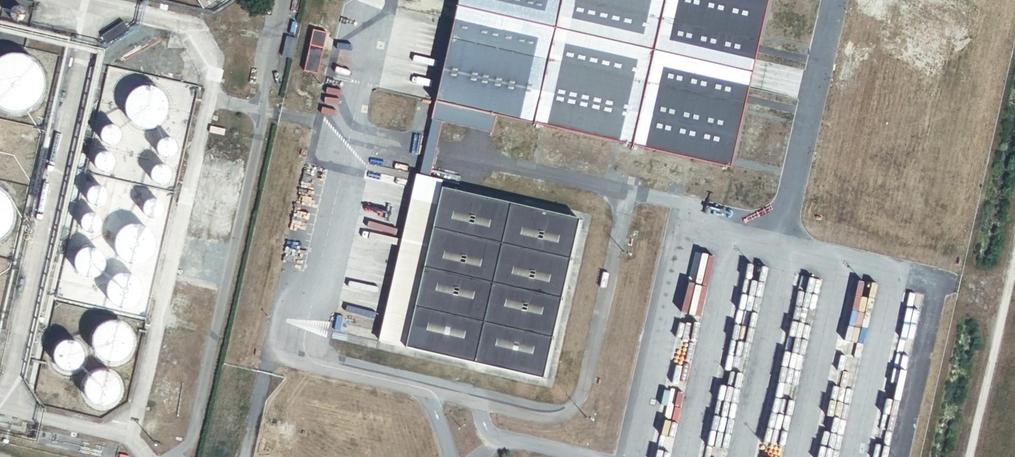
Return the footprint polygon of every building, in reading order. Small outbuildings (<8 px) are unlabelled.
[(203,9),(217,0),(197,0),(203,9)] [(434,101),(455,107),(450,124),(492,133),(496,115),(732,165),(768,0),(457,0),(434,101)] [(24,15),(24,13),(24,11),(24,9),(23,7),(22,6),(21,5),(19,4),(17,4),(15,4),(13,5),(12,6),(10,7),(10,9),(9,11),(9,13),(10,14),(11,16),(12,18),(14,18),(16,19),(18,19),(20,18),(21,18),(23,16),(24,15)] [(281,57),(292,60),(296,39),(286,37),(281,57)] [(323,49),(309,45),(303,70),(317,74),(323,49)] [(45,79),(45,75),(44,72),(42,69),(40,66),(38,63),(36,61),(33,58),(30,57),(27,55),(23,55),(20,54),(16,54),(13,54),(9,55),(6,57),(3,58),(0,60),(0,103),(3,105),(6,107),(9,108),(12,109),(16,110),(19,110),(23,109),(26,108),(29,107),(32,106),(35,103),(38,101),(40,98),(42,95),(44,92),(45,89),(45,86),(46,82),(45,79)] [(170,109),(170,107),(170,104),(169,102),(169,99),(167,96),(166,94),(164,92),(163,90),(160,89),(158,88),(156,87),(153,86),(150,85),(148,85),(145,86),(142,86),(140,87),(138,89),(136,90),(134,92),(132,94),(130,96),(129,99),(128,101),(128,104),(128,106),(128,109),(128,112),(129,114),(130,117),(132,119),(133,121),(135,123),(137,124),(140,126),(142,127),(145,127),(147,128),(150,128),(153,127),(155,127),(158,126),(160,125),(162,123),(164,121),(166,119),(167,117),(168,115),(169,112),(170,109)] [(455,107),(434,101),(430,119),(450,124),(455,107)] [(122,136),(122,134),(122,131),(121,129),(119,127),(117,126),(115,125),(112,124),(110,125),(108,125),(106,127),(104,129),(103,131),(103,133),(103,136),(103,138),(105,140),(107,142),(109,143),(111,144),(114,144),(116,143),(118,142),(120,141),(121,139),(122,136)] [(178,148),(178,146),(178,144),(177,141),(175,139),(173,138),(171,137),(169,137),(166,137),(164,138),(162,139),(160,141),(159,143),(159,146),(159,148),(160,151),(161,153),(163,154),(165,156),(167,156),(170,156),(172,156),(174,155),(176,153),(177,151),(178,148)] [(117,163),(117,160),(117,158),(116,156),(114,154),(112,152),(110,151),(107,151),(105,151),(103,152),(101,154),(99,156),(98,158),(97,160),(98,163),(98,165),(100,167),(101,169),(104,170),(106,171),(108,171),(111,170),(113,169),(115,167),(116,165),(117,163)] [(172,175),(172,173),(172,171),(171,168),(169,166),(167,165),(165,164),(162,164),(160,164),(158,165),(155,166),(154,168),(153,171),(152,173),(153,175),(153,178),(155,180),(156,182),(159,183),(161,183),(163,183),(166,183),(168,182),(170,180),(171,178),(172,175)] [(432,190),(435,179),(423,176),(384,343),(404,348),(440,192),(432,190)] [(440,192),(441,187),(457,191),(459,184),(435,179),(432,190),(440,192)] [(109,197),(109,194),(109,192),(108,190),(106,188),(104,186),(102,185),(99,185),(97,185),(95,186),(93,188),(91,190),(90,192),(90,194),(90,197),(90,199),(92,201),(93,203),(96,204),(98,205),(101,205),(103,204),(105,203),(107,201),(108,199),(109,197)] [(541,380),(579,220),(457,191),(441,187),(440,192),(404,348),(541,380)] [(15,209),(15,206),(13,202),(12,199),(10,196),(8,194),(6,191),(3,189),(0,188),(0,237),(2,236),(5,234),(8,232),(10,229),(12,226),(13,223),(14,220),(15,216),(15,213),(15,209)] [(165,209),(165,207),(165,205),(164,202),(162,200),(160,199),(158,198),(155,198),(153,198),(151,199),(149,200),(147,202),(146,204),(145,207),(145,209),(146,212),(147,214),(149,216),(152,217),(154,217),(156,217),(159,217),(161,216),(163,214),(164,212),(165,209)] [(102,223),(102,221),(102,218),(101,216),(99,214),(97,213),(95,212),(92,211),(90,212),(88,212),(86,214),(84,216),(83,218),(83,220),(83,223),(83,225),(85,227),(87,229),(89,230),(91,231),(94,231),(96,230),(98,229),(100,227),(101,225),(102,223)] [(155,250),(156,248),(156,245),(156,242),(156,240),(156,238),(155,235),(154,233),(153,231),(151,229),(149,227),(147,226),(145,224),(143,223),(140,223),(138,223),(135,222),(133,223),(130,223),(128,224),(126,225),(124,227),(122,229),(120,231),(119,233),(118,235),(117,237),(117,240),(116,242),(117,245),(117,247),(118,250),(119,252),(120,254),(122,256),(123,258),(126,259),(128,261),(130,261),(133,262),(135,262),(137,262),(140,262),(142,262),(145,261),(147,259),(149,258),(151,256),(152,254),(154,252),(155,250)] [(106,262),(107,261),(106,259),(106,257),(106,255),(105,253),(104,252),(103,250),(101,249),(100,248),(98,247),(96,246),(95,246),(93,245),(91,245),(89,246),(87,246),(86,247),(84,248),(82,249),(81,250),(80,251),(79,253),(78,255),(77,256),(77,258),(77,260),(77,262),(77,264),(78,266),(79,267),(80,269),(81,270),(82,272),(84,273),(85,274),(87,274),(89,275),(91,275),(93,275),(94,275),(96,275),(98,274),(99,273),(101,272),(103,270),(104,269),(105,268),(106,266),(106,264),(106,262)] [(143,291),(143,289),(143,287),(143,285),(142,283),(141,281),(140,279),(139,277),(137,276),(135,274),(133,273),(131,273),(129,272),(127,272),(125,272),(123,272),(121,272),(119,273),(117,274),(115,276),(113,277),(112,279),(111,280),(110,283),(109,285),(109,286),(109,289),(109,291),(109,293),(110,295),(111,297),(112,299),(113,301),(115,302),(117,303),(119,305),(121,305),(123,306),(125,306),(127,306),(129,306),(131,305),(133,305),(135,304),(137,302),(139,301),(140,299),(141,297),(142,295),(143,293),(143,291)] [(133,347),(134,344),(135,342),(135,339),(135,337),(134,334),(134,332),(132,330),(131,328),(130,326),(128,324),(126,322),(124,321),(121,320),(119,320),(116,319),(114,319),(111,319),(109,320),(107,321),(104,322),(102,324),(100,325),(99,327),(97,329),(96,332),(95,334),(95,336),(95,339),(95,341),(95,344),(96,346),(97,349),(99,351),(100,353),(102,354),(104,356),(106,357),(109,358),(111,359),(113,359),(116,359),(118,359),(121,358),(123,357),(125,356),(127,355),(129,353),(131,351),(132,349),(133,347)] [(85,354),(85,352),(85,351),(85,349),(84,347),(84,345),(83,344),(81,342),(80,341),(79,340),(77,339),(75,338),(73,338),(72,338),(70,338),(68,338),(66,338),(64,339),(63,340),(61,341),(60,342),(59,343),(58,345),(57,347),(56,349),(56,351),(56,352),(56,354),(56,356),(57,358),(57,360),(58,361),(60,363),(61,364),(62,365),(64,366),(66,367),(68,367),(70,367),(71,367),(73,367),(75,367),(77,366),(78,365),(80,364),(81,363),(82,361),(84,360),(84,358),(85,356),(85,354)] [(121,388),(122,386),(122,384),(121,382),(120,380),(120,378),(118,376),(117,375),(115,373),(114,372),(112,371),(110,370),(108,369),(106,369),(103,369),(101,369),(99,370),(97,371),(95,371),(94,373),(92,374),(91,376),(89,378),(88,380),(88,382),(87,384),(87,386),(87,388),(88,390),(88,392),(89,394),(90,396),(92,398),(93,399),(95,401),(97,402),(99,403),(101,403),(103,403),(105,403),(107,403),(110,403),(112,402),(114,401),(115,399),(117,398),(118,396),(120,395),(120,393),(121,391),(121,388)]
